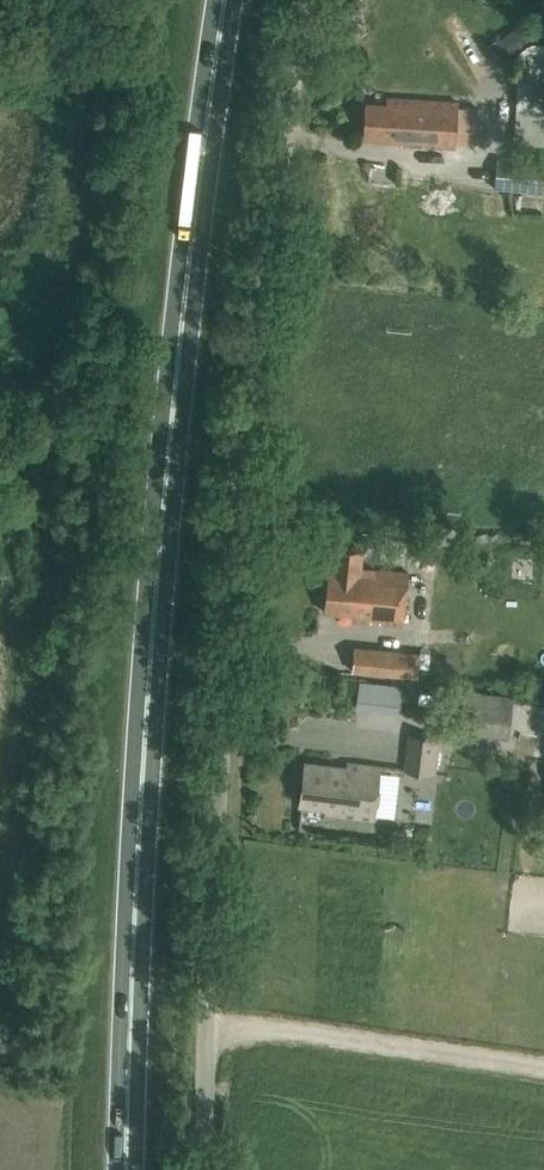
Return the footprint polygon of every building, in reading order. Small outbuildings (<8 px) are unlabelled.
[(509,31),(526,20),(519,9),(502,20),(509,31)] [(517,104),(514,143),(543,145),(543,86),(518,84),(517,104)] [(478,107),(458,106),(458,101),(386,97),(386,104),(366,103),(364,138),(402,140),(401,143),(456,146),(456,142),(476,143),(478,107)] [(522,190),(527,190),(541,192),(543,163),(525,161),(525,163),(496,161),(494,187),(522,190)] [(349,619),(401,624),(406,571),(360,567),(362,550),(336,548),(334,571),(328,570),(324,611),(349,613),(349,619)] [(378,648),(375,674),(418,678),(420,652),(378,648)] [(465,689),(459,731),(508,738),(510,727),(537,731),(541,699),(465,689)] [(435,774),(439,736),(408,733),(404,770),(435,774)] [(325,806),(326,812),(374,818),(380,763),(346,759),(345,765),(304,760),(299,802),(325,806)]
